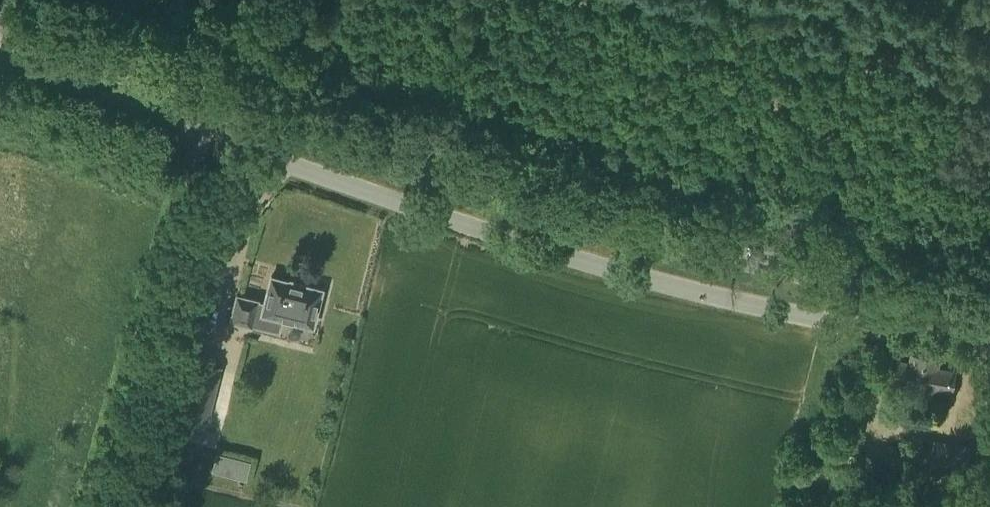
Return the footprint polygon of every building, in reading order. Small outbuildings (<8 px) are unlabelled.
[(312,324),(320,289),(271,277),(265,304),(257,302),(258,301),(238,295),(232,320),(252,324),(255,310),(312,324)] [(937,366),(938,356),(911,351),(909,361),(891,358),(886,388),(915,393),(914,398),(920,399),(921,394),(932,396),(933,386),(951,389),(955,369),(937,366)] [(208,421),(222,366),(197,360),(189,390),(176,387),(170,411),(208,421)] [(964,479),(970,445),(931,439),(926,473),(964,479)] [(251,460),(217,451),(212,470),(246,479),(251,460)] [(821,483),(827,474),(813,465),(807,473),(821,483)]
